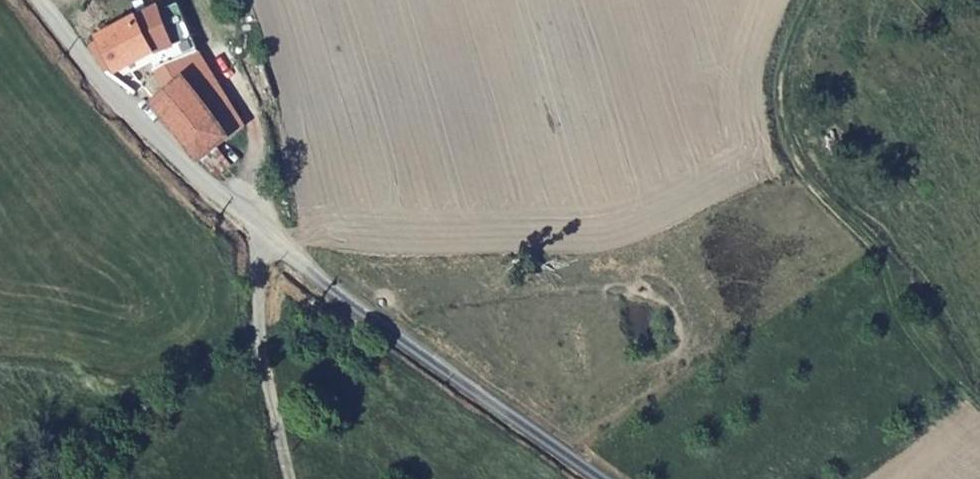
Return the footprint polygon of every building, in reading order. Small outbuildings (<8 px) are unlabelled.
[(178,3),(158,12),(174,44),(193,34),(178,3)] [(119,72),(153,54),(174,44),(158,12),(156,9),(101,36),(103,40),(115,65),(119,72)] [(89,47),(105,69),(115,65),(103,40),(89,47)] [(174,44),(153,54),(170,90),(186,79),(190,75),(174,44)] [(209,68),(188,82),(232,135),(245,124),(225,97),(209,68)] [(170,90),(155,101),(204,158),(232,135),(188,82),(186,79),(170,90)]
